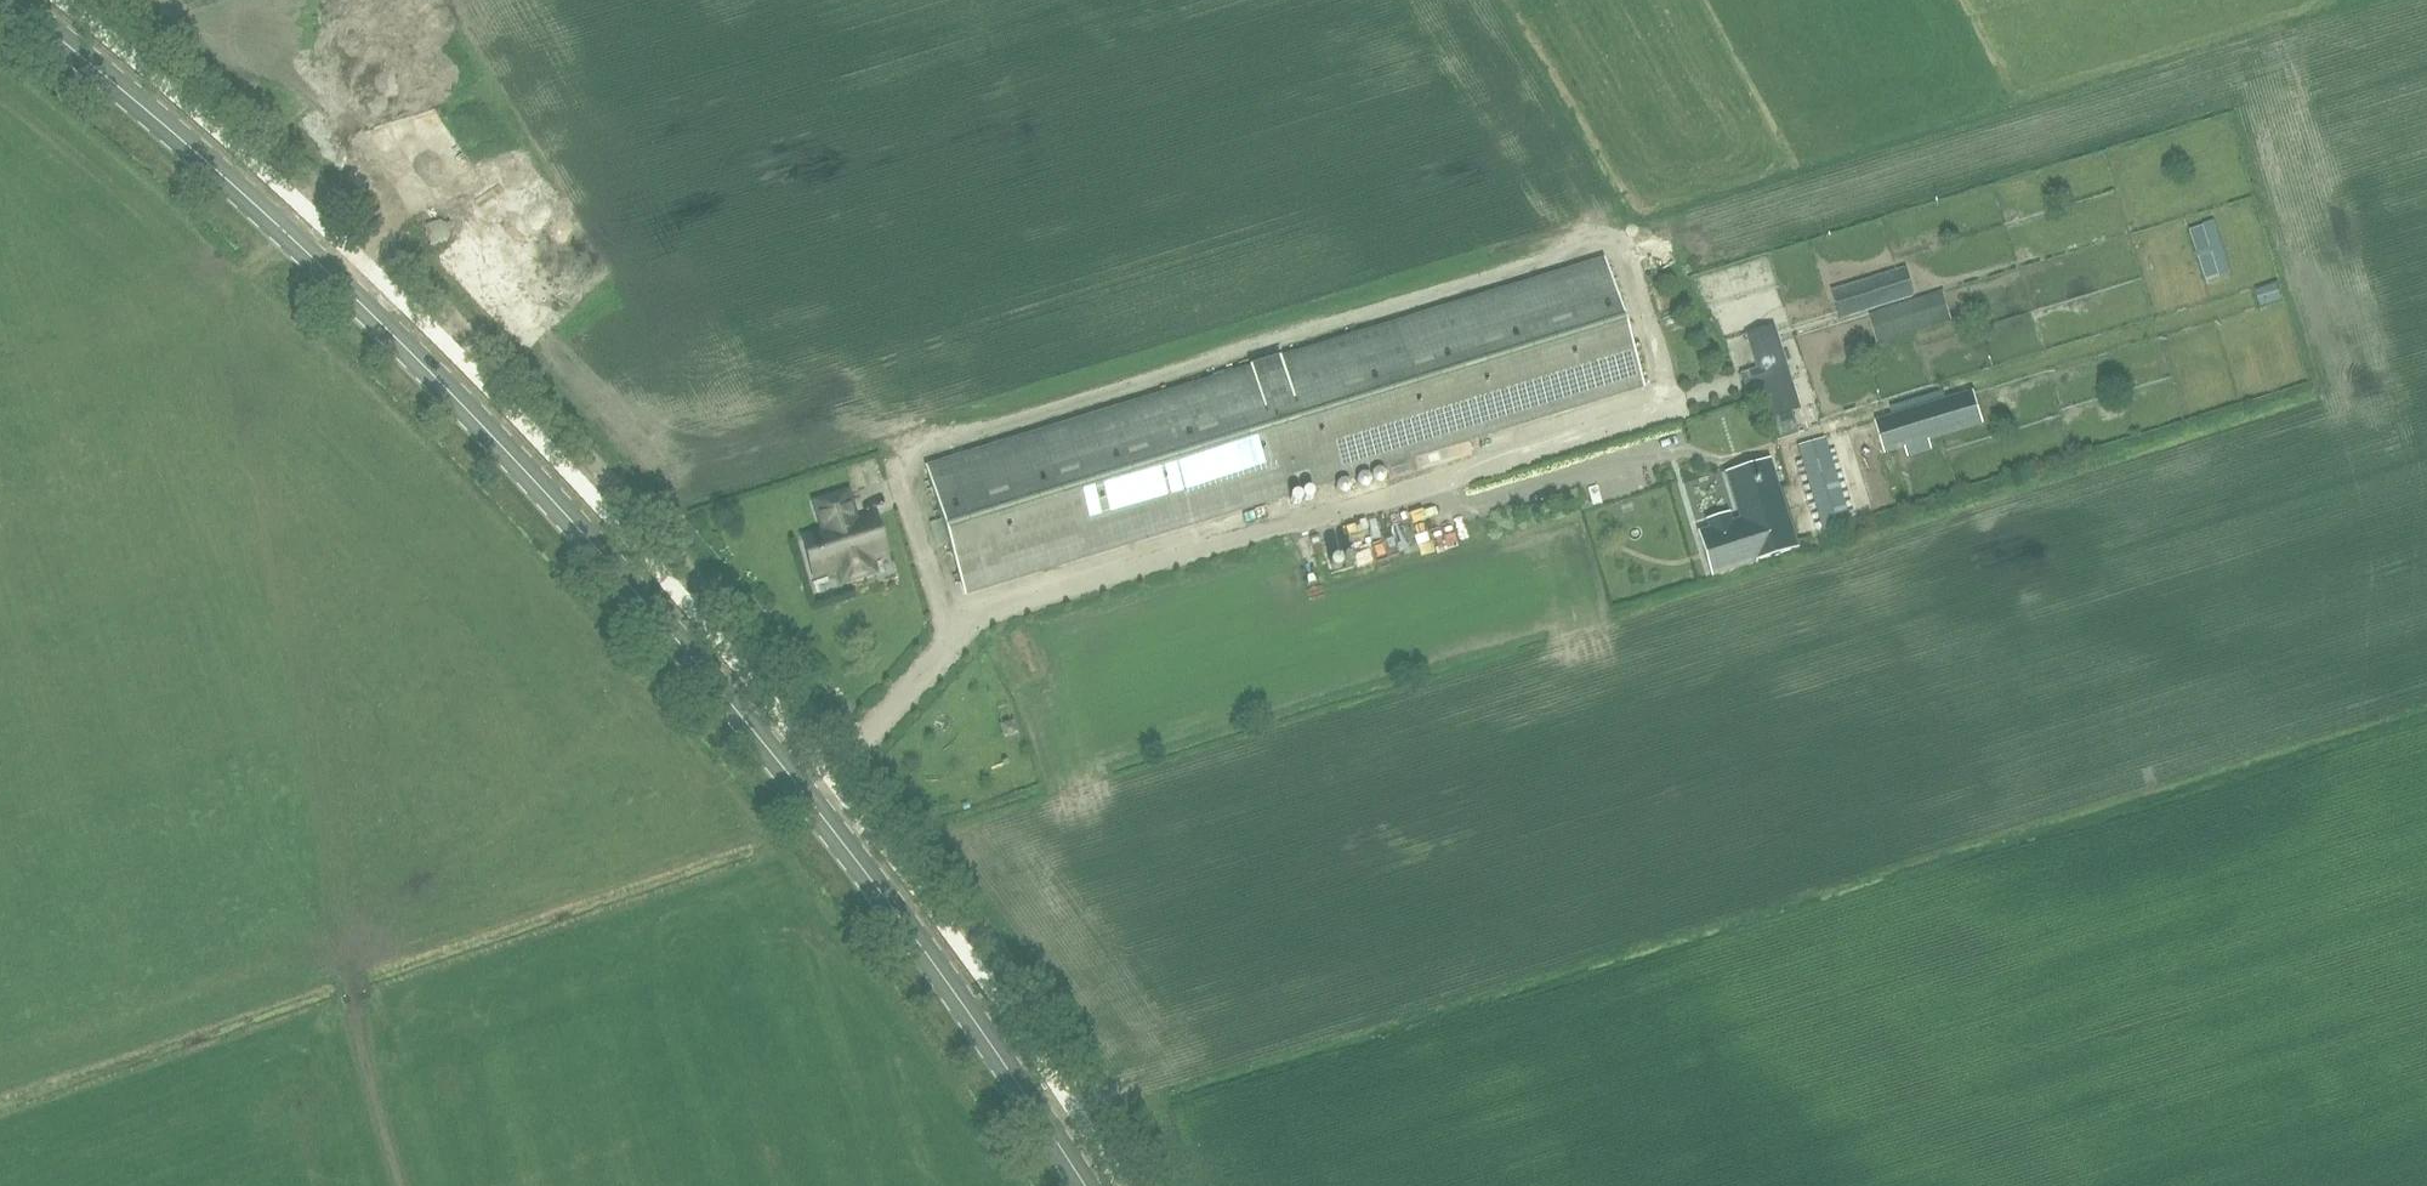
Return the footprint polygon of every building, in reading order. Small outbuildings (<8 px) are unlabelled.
[(2220,276),(2203,226),(2190,230),(2206,280),(2220,276)] [(927,468),(965,594),(1643,386),(1604,261),(927,468)] [(1906,268),(1831,291),(1839,320),(1915,297),(1906,268)] [(1943,291),(1869,314),(1878,344),(1952,321),(1943,291)] [(1771,419),(1773,418),(1792,412),(1800,409),(1774,325),(1745,334),(1755,369),(1740,374),(1745,389),(1760,384),(1771,419)] [(1962,398),(1886,421),(1895,450),(1905,447),(1908,458),(1930,451),(1927,441),(1971,427),(1962,398)] [(1695,532),(1707,572),(1790,547),(1764,460),(1725,472),(1739,519),(1723,523),(1721,516),(1705,521),(1707,528),(1695,532)] [(824,533),(803,539),(815,578),(840,570),(843,581),(873,572),(869,561),(886,555),(874,517),(856,522),(847,492),(815,502),(824,533)]
